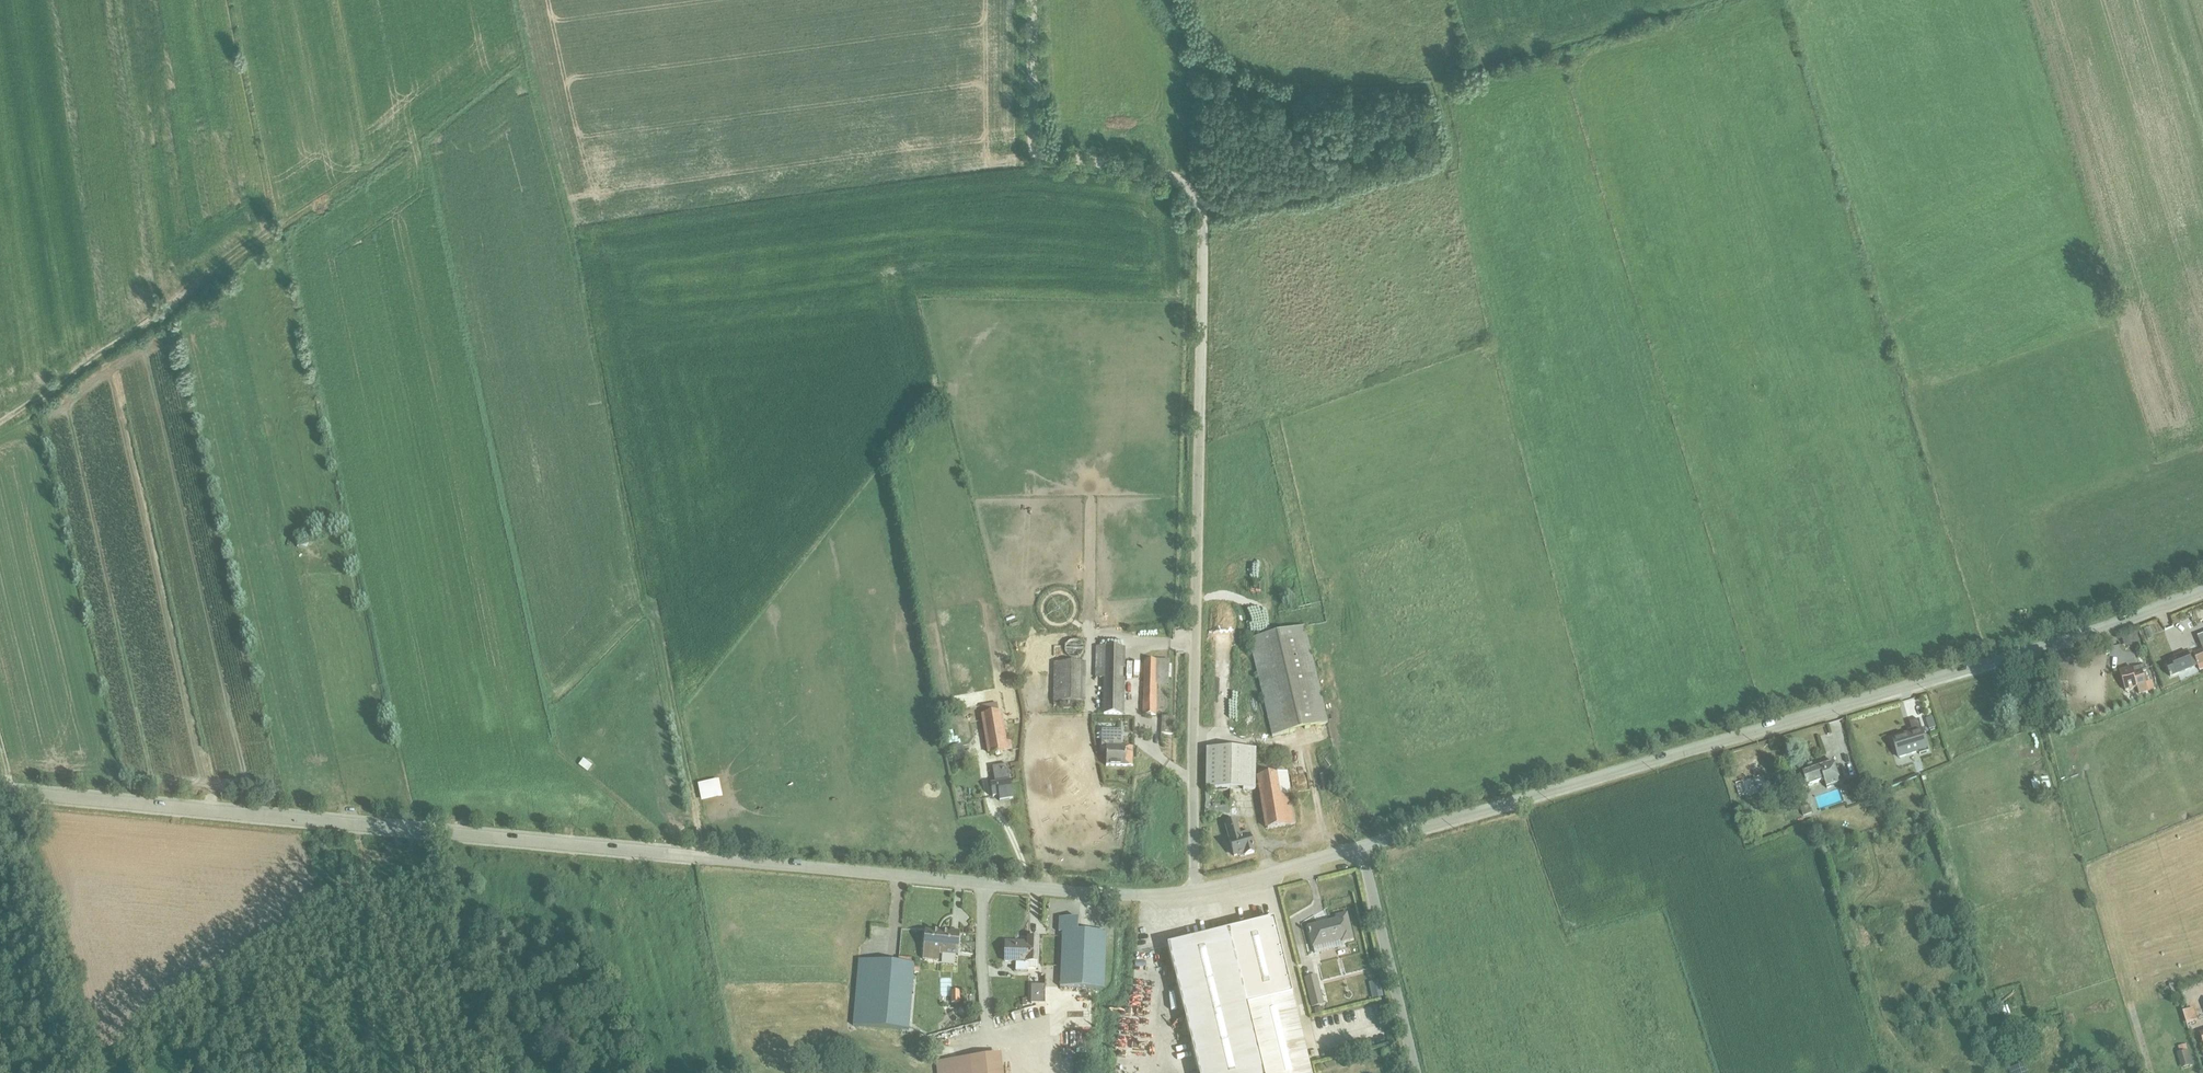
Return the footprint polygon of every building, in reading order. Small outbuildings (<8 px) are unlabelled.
[(300,541),(298,549),(307,551),(310,544),(300,541)] [(1249,566),(1250,578),(1259,578),(1258,565),(1249,566)] [(1232,631),(1234,620),(1223,618),(1221,629),(1232,631)] [(1305,629),(1248,642),(1271,739),(1328,726),(1305,629)] [(2138,636),(2122,641),(2126,651),(2141,646),(2138,636)] [(1076,654),(1081,650),(1076,644),(1071,648),(1076,654)] [(1126,649),(1096,649),(1095,681),(1103,681),(1103,716),(1125,717),(1125,681),(1123,681),(1123,671),(1125,671),(1126,649)] [(2198,666),(2200,671),(2202,669),(2202,650),(2193,654),(2198,666)] [(2194,667),(2188,653),(2188,652),(2171,659),(2172,662),(2166,665),(2171,678),(2195,669),(2194,667)] [(2188,653),(2194,667),(2198,666),(2193,654),(2192,652),(2188,653)] [(1156,686),(1157,662),(1144,661),(1143,716),(1156,717),(1156,686)] [(1157,662),(1156,686),(1168,686),(1169,662),(1157,662)] [(1086,665),(1054,665),(1053,708),(1064,708),(1064,710),(1085,710),(1086,665)] [(2134,674),(2147,670),(2145,665),(2133,669),(2134,674)] [(2147,670),(2134,674),(2133,675),(2131,670),(2120,673),(2126,692),(2137,688),(2140,695),(2154,690),(2147,670)] [(2059,685),(2052,687),(2056,699),(2063,698),(2059,685)] [(984,717),(981,717),(988,757),(1013,753),(1011,744),(1007,744),(1002,713),(999,714),(997,705),(982,708),(984,717)] [(1934,719),(1927,722),(1931,733),(1938,731),(1934,719)] [(1909,736),(1893,741),(1900,762),(1919,755),(1920,757),(1930,754),(1920,723),(1910,726),(1912,733),(1908,734),(1909,736)] [(1122,732),(1102,732),(1101,750),(1106,750),(1106,769),(1130,770),(1130,769),(1133,769),(1133,750),(1122,750),(1122,732)] [(963,747),(952,749),(955,763),(965,761),(963,747)] [(1256,752),(1206,751),(1206,791),(1255,792),(1256,752)] [(584,761),(579,767),(588,774),(593,768),(584,761)] [(1285,763),(1257,768),(1261,795),(1267,831),(1295,826),(1285,763)] [(1805,778),(1794,782),(1799,796),(1810,792),(1809,789),(1825,784),(1828,791),(1842,786),(1842,787),(1843,786),(1840,776),(1838,776),(1834,765),(1815,772),(1813,767),(1808,769),(1810,774),(1804,776),(1805,778)] [(995,785),(990,786),(993,799),(999,798),(1000,803),(1013,801),(1008,767),(993,769),(995,785)] [(2048,779),(2031,784),(2033,791),(2040,789),(2043,799),(2053,797),(2048,779)] [(716,782),(698,785),(702,803),(719,800),(716,782)] [(1215,794),(1206,794),(1205,819),(1230,819),(1230,810),(1222,810),(1222,809),(1220,809),(1220,804),(1215,804),(1215,794)] [(1811,808),(1801,811),(1803,819),(1813,817),(1811,808)] [(1236,824),(1225,828),(1234,859),(1244,856),(1244,859),(1254,856),(1248,834),(1240,837),(1236,824)] [(1337,923),(1308,930),(1309,935),(1308,935),(1312,952),(1313,952),(1315,957),(1345,950),(1343,944),(1352,942),(1346,918),(1336,920),(1337,923)] [(1059,920),(1058,935),(1062,936),(1060,990),(1104,992),(1106,937),(1078,935),(1078,921),(1059,920)] [(1167,949),(1198,1072),(1311,1072),(1273,923),(1229,934),(1228,934),(1167,949)] [(925,934),(923,962),(939,963),(940,957),(958,959),(960,935),(950,934),(950,936),(925,934)] [(1006,945),(1005,966),(1016,966),(1016,974),(1028,974),(1028,972),(1038,972),(1039,942),(1028,941),(1028,946),(1006,945)] [(859,962),(854,1028),(908,1032),(914,967),(859,962)] [(1317,978),(1304,981),(1311,1010),(1324,1007),(1317,978)] [(1380,983),(1369,985),(1372,1002),(1383,999),(1380,983)] [(1032,988),(1031,1006),(1045,1006),(1045,988),(1032,988)] [(952,1002),(962,1002),(961,992),(952,992),(952,1002)] [(2194,1009),(2183,1012),(2187,1024),(2198,1020),(2194,1009)] [(1091,1034),(1076,1034),(1077,1055),(1092,1055),(1091,1034)] [(2180,1053),(2177,1054),(2182,1070),(2193,1066),(2187,1045),(2178,1047),(2180,1053)] [(971,1072),(1003,1072),(1001,1056),(969,1060),(971,1072)] [(969,1060),(936,1064),(937,1072),(971,1072),(969,1060)]
